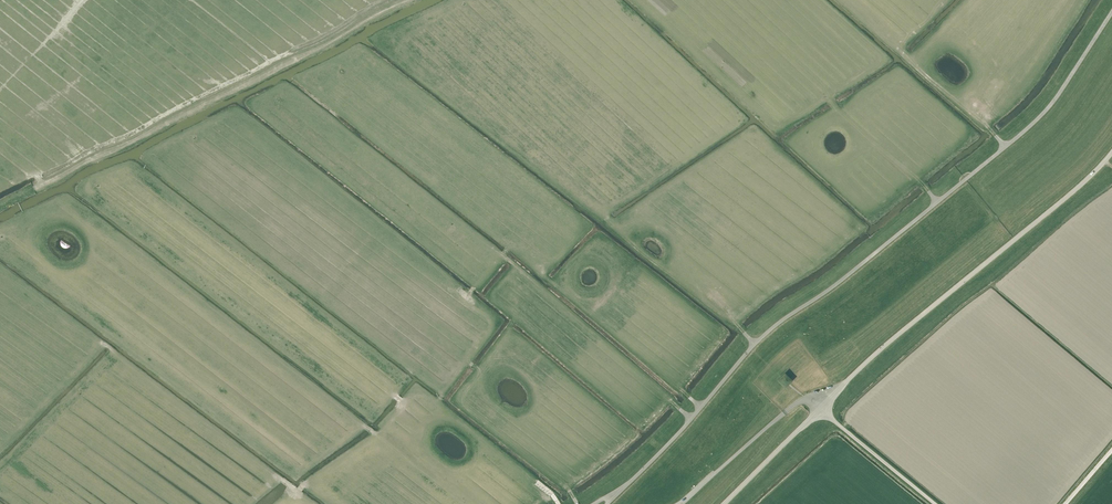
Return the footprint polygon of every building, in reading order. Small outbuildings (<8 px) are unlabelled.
[(785,373),(777,381),(785,388),(789,384),(793,380),(785,373)]
